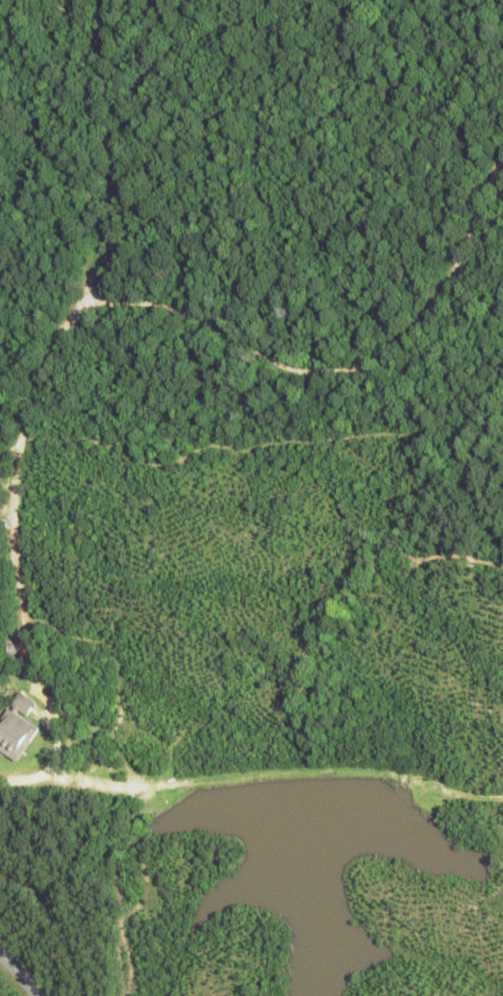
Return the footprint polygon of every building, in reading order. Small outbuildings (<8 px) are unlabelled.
[(17,761),(39,728),(25,719),(36,702),(19,691),(0,721),(0,750),(17,761)]
